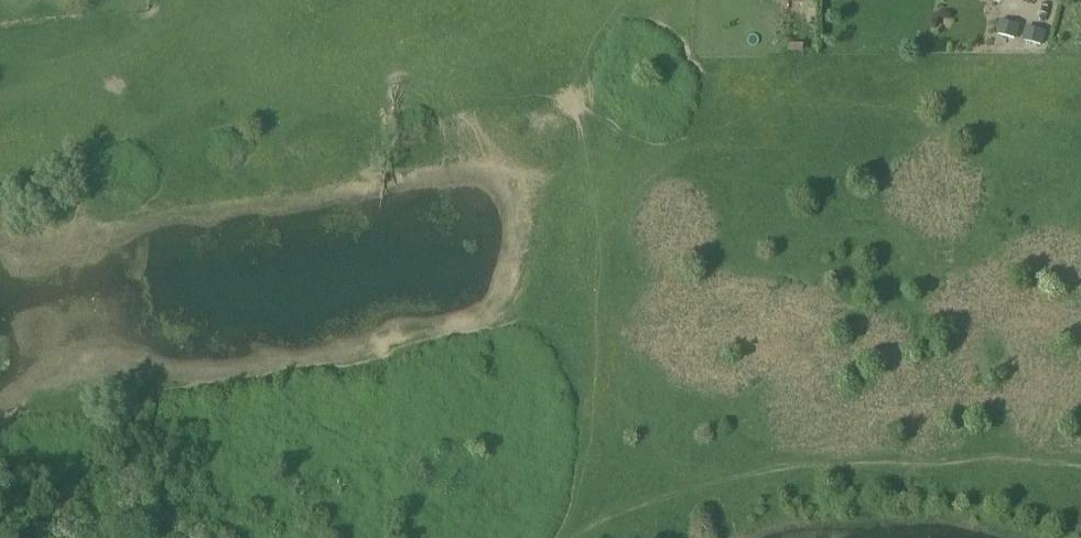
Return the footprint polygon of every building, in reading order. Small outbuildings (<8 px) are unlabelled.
[(999,37),(1016,41),(1020,27),(1002,23),(999,37)] [(1025,43),(1042,47),(1046,33),(1028,29),(1025,43)]
